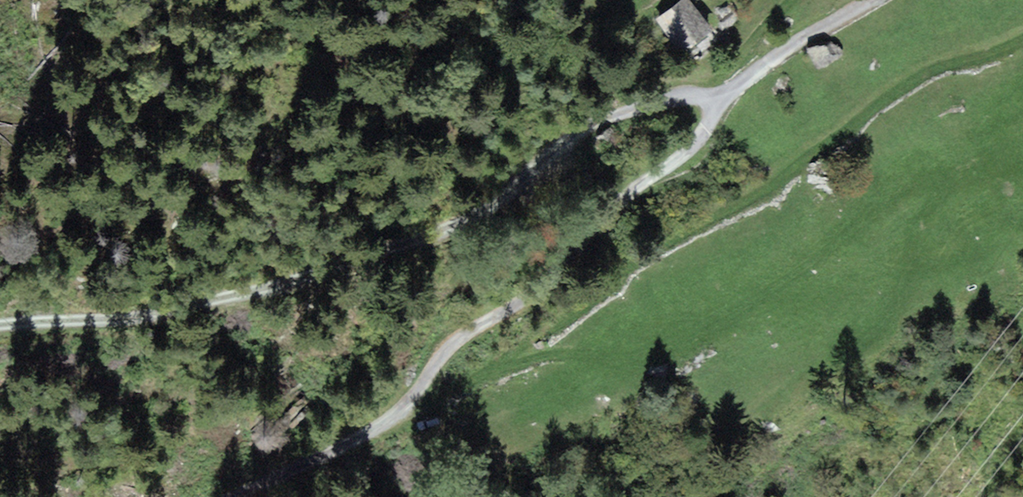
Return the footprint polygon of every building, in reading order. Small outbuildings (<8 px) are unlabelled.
[(655,20),(681,55),(712,31),(688,0),(681,0),(655,20)]
